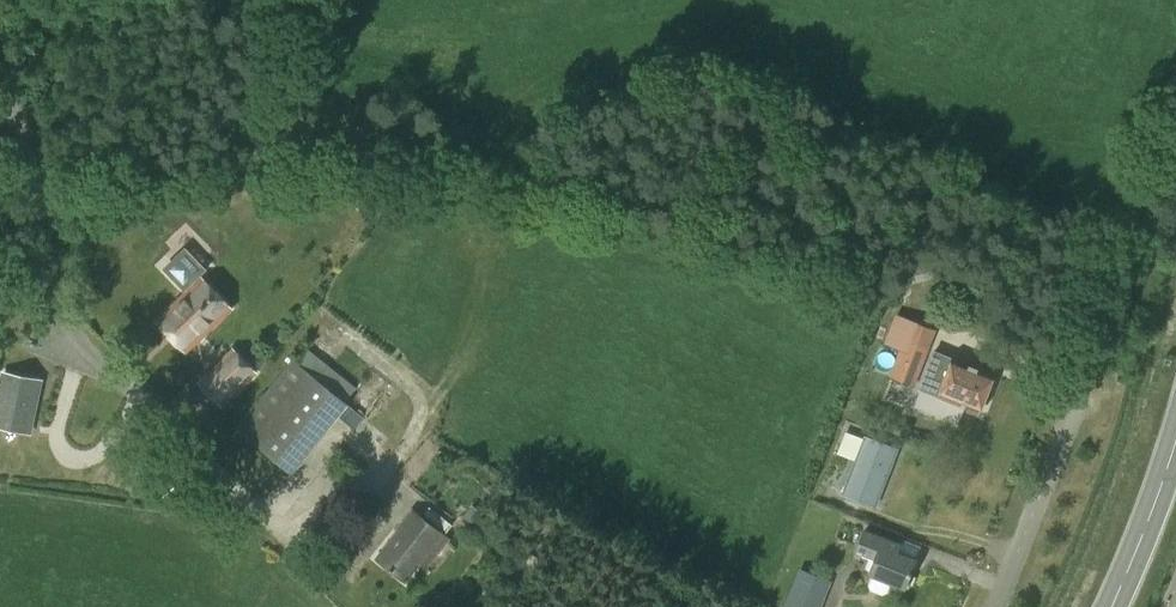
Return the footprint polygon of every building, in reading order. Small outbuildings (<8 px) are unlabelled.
[(186,349),(229,308),(202,279),(159,320),(186,349)] [(914,386),(936,330),(897,315),(886,343),(901,349),(891,376),(914,386)] [(257,373),(234,349),(220,362),(243,386),(257,373)] [(980,411),(995,375),(935,351),(921,388),(980,411)] [(287,472),(343,403),(292,361),(236,430),(287,472)] [(39,380),(1,374),(0,380),(0,427),(30,433),(39,380)] [(876,507),(899,449),(864,435),(841,494),(876,507)] [(482,512),(473,504),(463,515),(472,523),(482,512)] [(433,559),(447,542),(413,514),(375,559),(403,583),(427,554),(433,559)] [(907,587),(917,560),(898,553),(901,545),(865,531),(856,552),(875,560),(870,573),(873,574),(868,585),(871,590),(882,594),(887,592),(891,581),(907,587)] [(831,581),(800,569),(785,606),(821,606),(831,581)]
